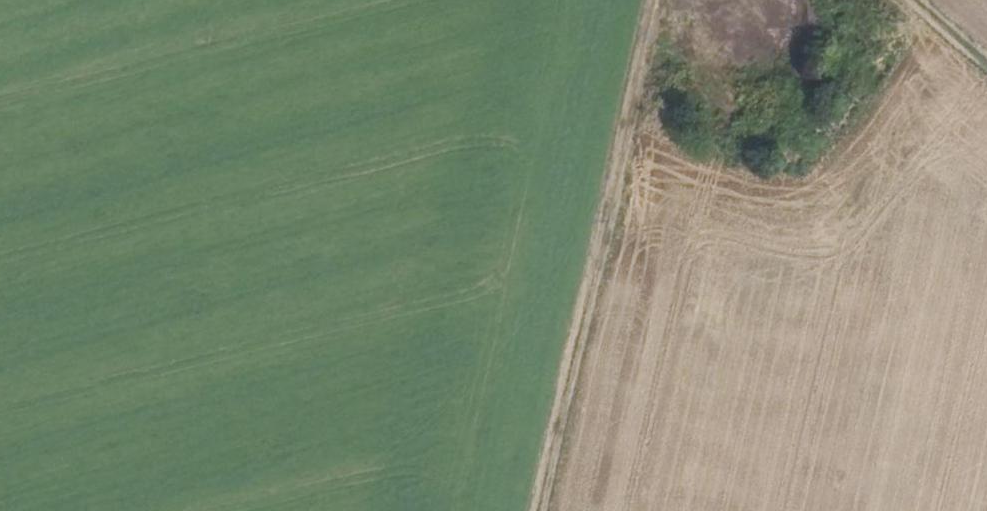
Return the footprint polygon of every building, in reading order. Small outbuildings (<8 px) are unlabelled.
[(834,28),(756,7),(728,109),(805,131),(834,28)]
